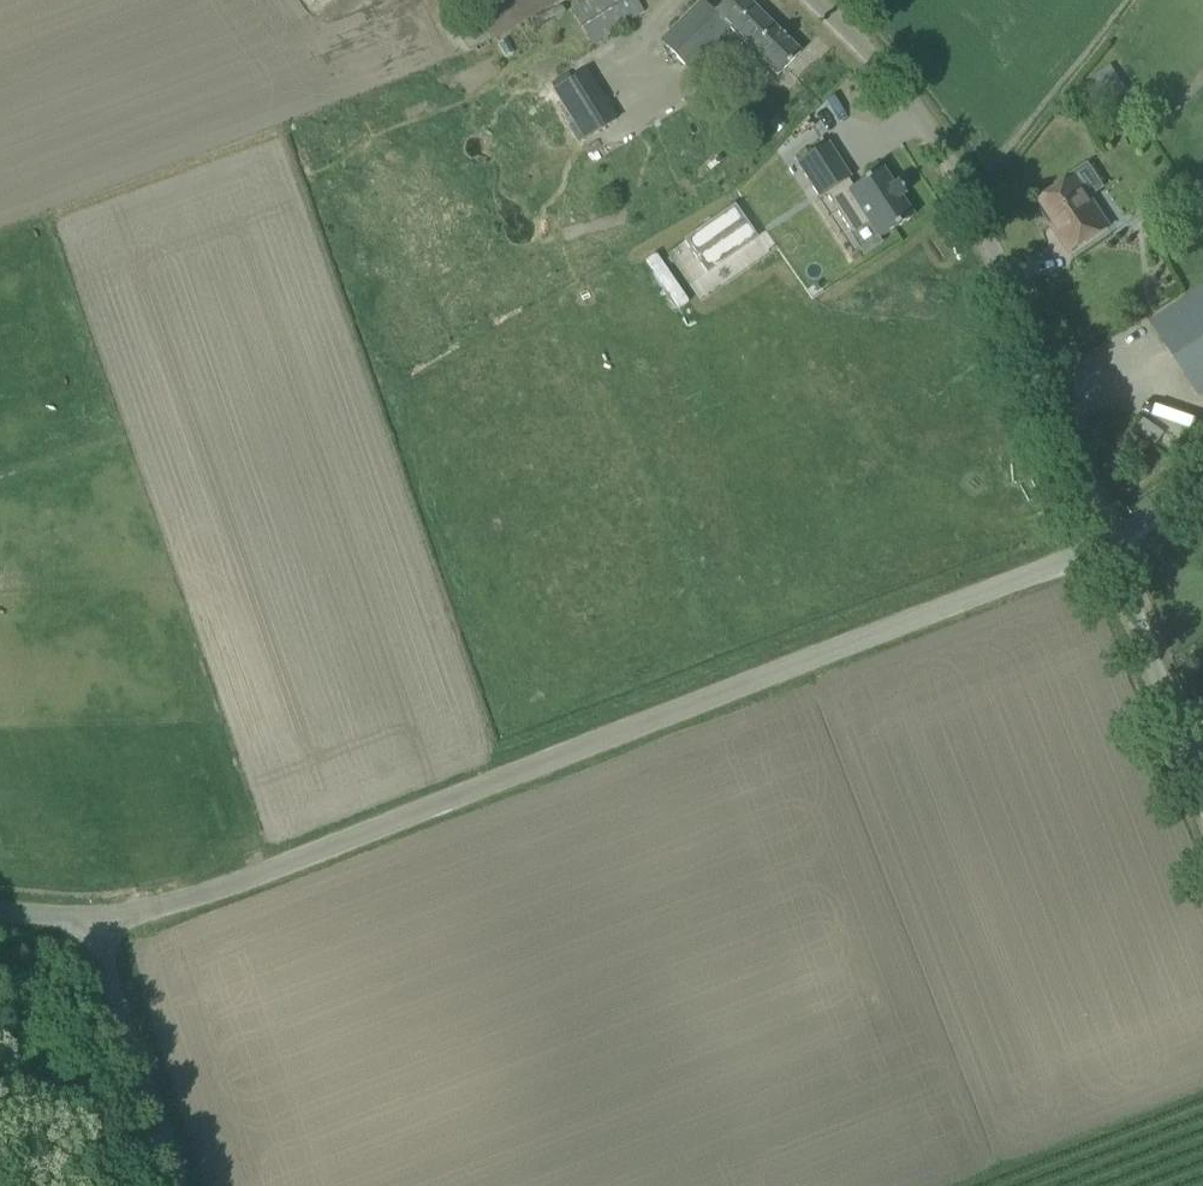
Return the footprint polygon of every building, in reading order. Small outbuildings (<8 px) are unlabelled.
[(445,16),(468,8),(465,0),(440,0),(445,16)] [(560,67),(643,15),(634,0),(593,0),(539,34),(560,67)] [(770,69),(777,77),(800,54),(745,0),(727,0),(712,14),(700,1),(659,42),(685,69),(727,27),(749,49),(734,64),(755,85),(770,69)] [(588,71),(554,92),(586,144),(620,123),(588,71)] [(866,223),(878,240),(913,217),(901,198),(905,196),(897,184),(893,186),(882,170),(853,189),(847,181),(850,179),(828,144),(796,164),(819,199),(826,195),(850,233),(866,223)] [(1077,180),(1041,202),(1063,235),(1059,237),(1070,254),(1108,229),(1077,180)] [(706,275),(756,240),(734,207),(684,242),(706,275)] [(1202,393),(1202,289),(1152,323),(1200,396),(1202,393)]
